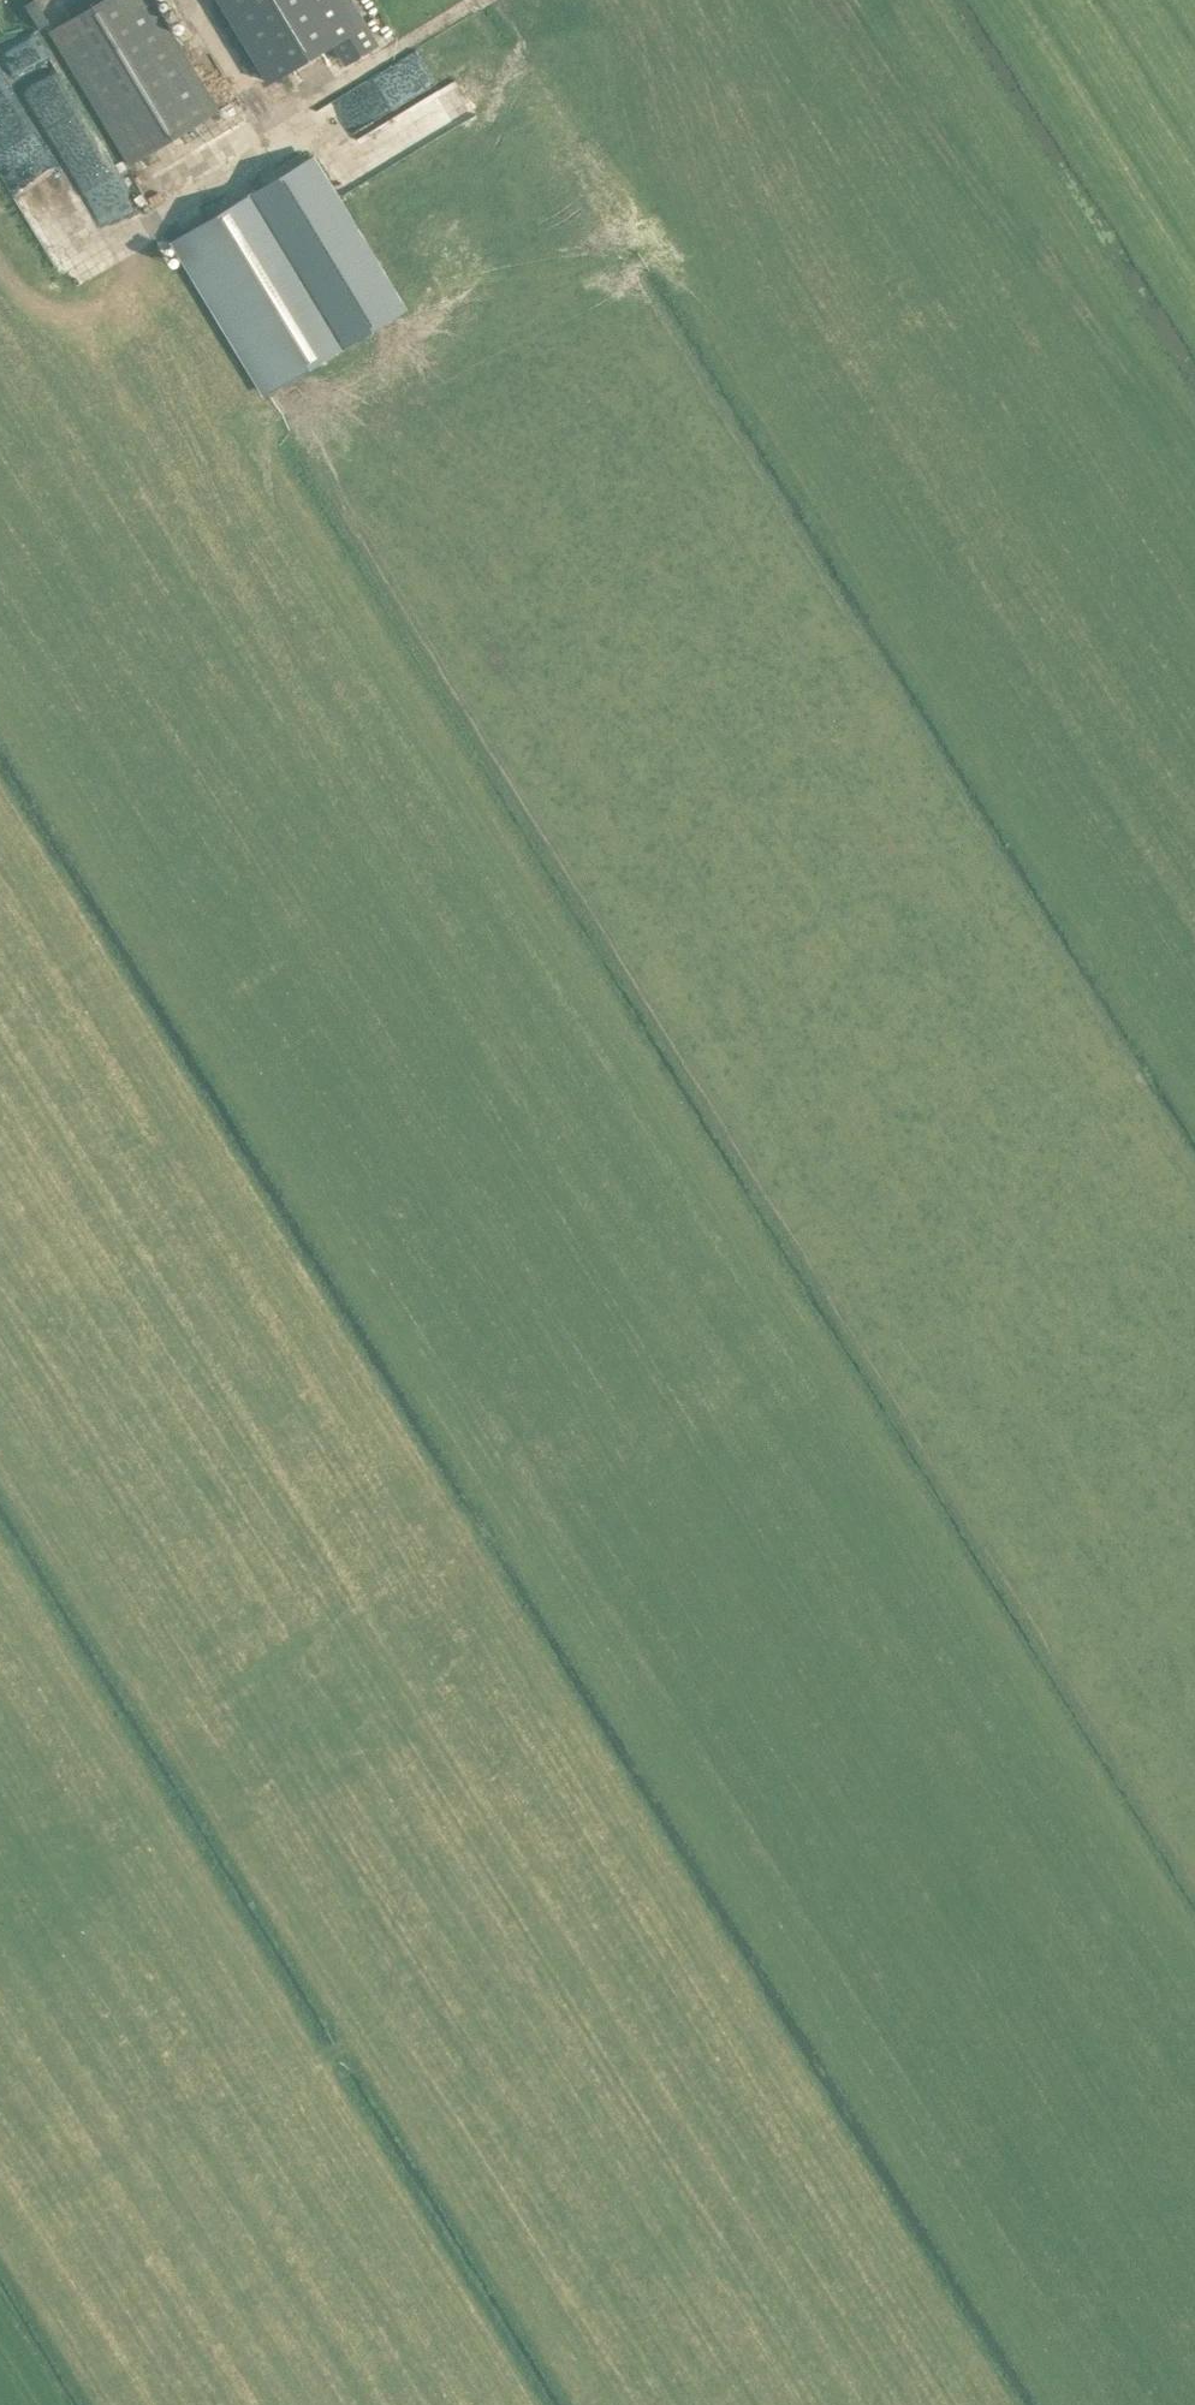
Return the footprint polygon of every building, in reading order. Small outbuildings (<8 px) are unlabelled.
[(130,163),(220,109),(155,0),(103,0),(51,31),(130,163)] [(268,82),(336,42),(348,61),(373,46),(346,0),(219,0),(268,82)] [(312,156),(175,238),(267,391),(405,308),(312,156)]
